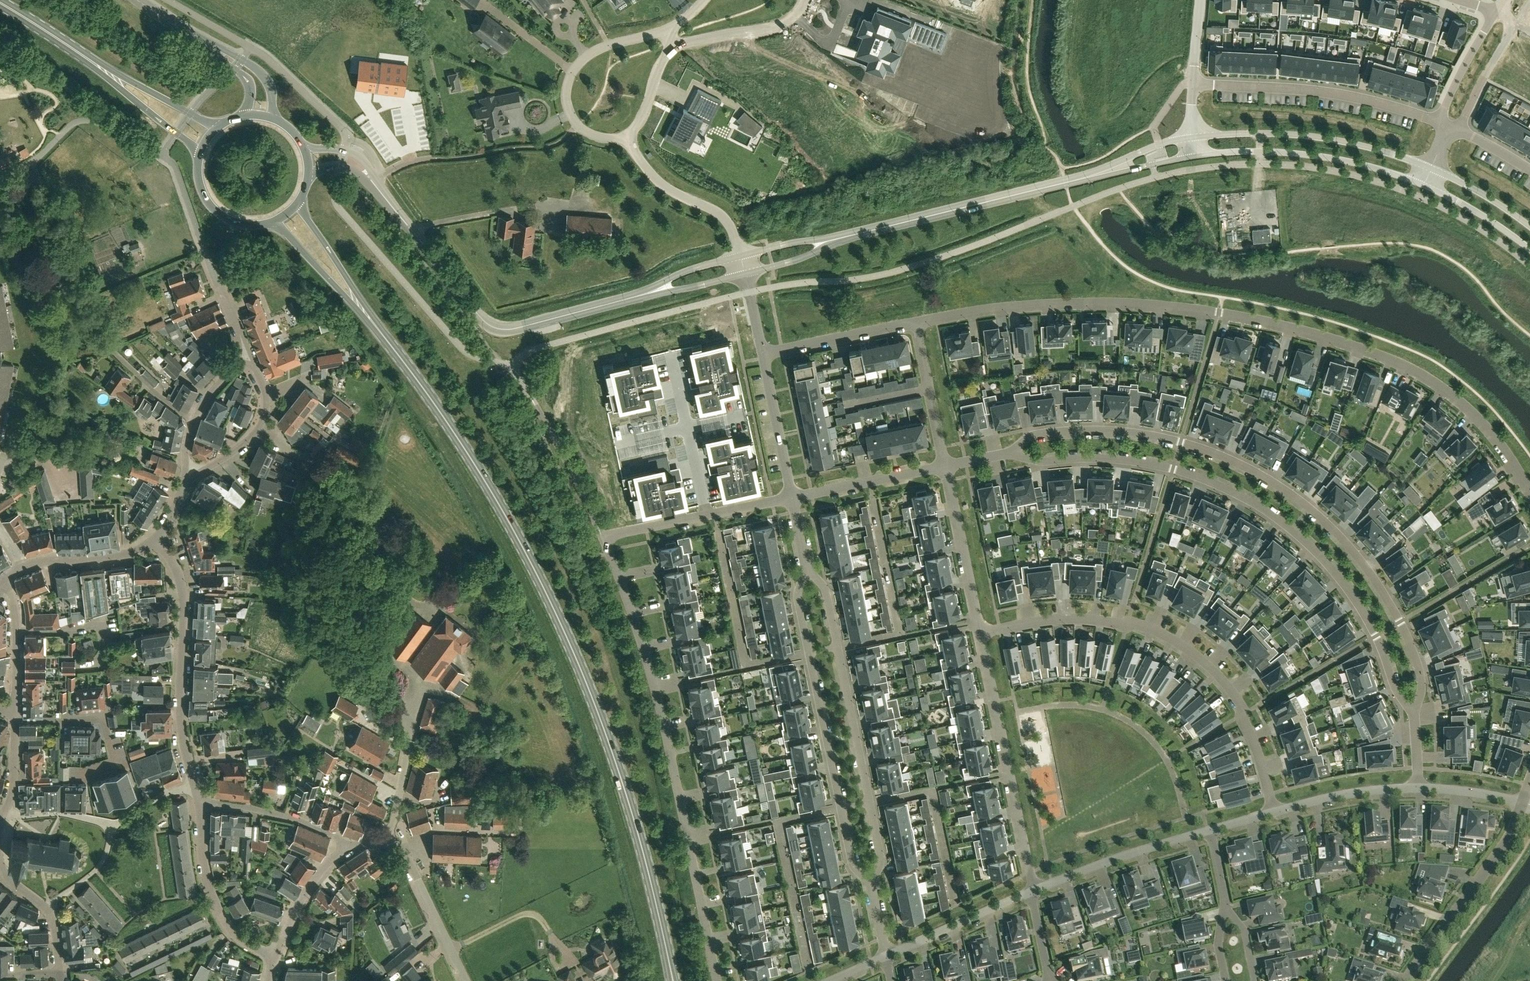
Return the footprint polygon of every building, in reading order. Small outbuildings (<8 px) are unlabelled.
[(535,2),(544,13),(549,9),(553,15),(559,10),(555,4),(561,0),(538,0),(535,2)] [(1216,4),(1230,5),(1230,10),(1237,10),(1237,0),(1217,0),(1216,4)] [(1242,11),(1248,12),(1248,9),(1260,10),(1260,0),(1242,0),(1242,11)] [(1260,10),(1272,11),(1272,13),(1278,13),(1279,0),(1273,0),(1260,0),(1260,10)] [(1281,12),(1300,14),(1301,0),(1282,0),(1281,12)] [(1300,14),(1301,14),(1301,11),(1313,12),(1313,15),(1320,15),(1321,3),(1314,2),(1314,0),(1301,0),(1300,14)] [(1322,16),(1328,17),(1328,15),(1340,17),(1343,0),(1330,0),(1330,4),(1324,4),(1322,16)] [(1340,17),(1352,18),(1352,21),(1358,22),(1360,9),(1354,8),(1355,0),(1343,0),(1340,17)] [(1361,21),(1380,25),(1385,0),(1372,0),(1370,10),(1364,9),(1361,21)] [(1380,25),(1399,30),(1402,17),(1395,16),(1398,3),(1386,0),(1385,0),(1380,25)] [(833,53),(833,54),(882,73),(885,64),(892,67),(898,53),(887,49),(891,39),(892,40),(893,37),(892,36),(894,31),(905,35),(937,47),(942,34),(945,36),(946,33),(911,19),(889,11),(878,7),(872,22),(864,18),(859,32),(863,33),(860,41),(861,41),(857,51),(837,43),(837,44),(871,57),(867,66),(833,53)] [(1404,18),(1401,31),(1418,36),(1426,11),(1414,7),(1410,20),(1404,18)] [(1426,11),(1418,36),(1436,41),(1440,29),(1434,27),(1438,15),(1426,11)] [(500,52),(513,35),(486,15),(473,32),(500,52)] [(1443,30),(1439,42),(1445,44),(1446,42),(1459,46),(1461,39),(1462,40),(1466,29),(1465,28),(1467,24),(1463,22),(1463,21),(1454,18),(1449,32),(1443,30)] [(1207,55),(1206,64),(1210,64),(1210,68),(1222,68),(1223,44),(1211,44),(1210,55),(1207,55)] [(1223,44),(1222,68),(1232,69),(1233,47),(1223,47),(1223,44)] [(1244,48),(1243,69),(1254,70),(1255,46),(1254,48),(1244,48)] [(1255,46),(1254,70),(1265,70),(1266,46),(1255,46)] [(1266,46),(1265,70),(1277,71),(1278,49),(1266,49),(1266,46)] [(1233,47),(1232,69),(1243,69),(1244,48),(1233,47)] [(1283,50),(1280,71),(1292,72),(1295,51),(1283,50)] [(1295,51),(1292,72),(1303,74),(1305,52),(1295,51)] [(1305,52),(1303,74),(1314,75),(1316,54),(1305,52)] [(1316,54),(1314,75),(1324,76),(1327,55),(1316,54)] [(1327,55),(1324,76),(1335,78),(1338,56),(1327,55)] [(1338,56),(1335,78),(1346,79),(1349,55),(1348,55),(1348,58),(1338,56)] [(1349,55),(1346,79),(1358,81),(1360,57),(1349,55)] [(356,87),(403,92),(406,63),(359,58),(356,87)] [(1369,59),(1365,72),(1371,74),(1369,80),(1368,83),(1379,87),(1384,68),(1385,64),(1375,61),(1369,59)] [(1384,68),(1379,87),(1389,90),(1394,71),(1396,67),(1385,64),(1384,68)] [(1405,74),(1400,93),(1410,96),(1415,77),(1416,75),(1417,73),(1406,70),(1405,74)] [(1394,71),(1389,90),(1400,93),(1405,74),(1394,71)] [(449,75),(450,82),(451,84),(450,84),(450,86),(451,85),(452,90),(460,88),(458,80),(457,73),(449,75)] [(1415,77),(1410,96),(1420,99),(1426,80),(1426,78),(1416,75),(1415,77)] [(1426,80),(1420,99),(1422,100),(1422,101),(1429,104),(1429,102),(1432,103),(1433,99),(1437,83),(1438,79),(1427,76),(1426,78),(1426,80)] [(665,137),(664,138),(687,150),(688,148),(686,147),(698,123),(706,127),(719,101),(721,102),(721,100),(698,89),(687,110),(684,108),(683,110),(684,111),(682,115),(684,115),(676,130),(671,128),(666,138),(665,137)] [(479,122),(485,120),(488,136),(499,134),(498,131),(507,129),(506,125),(508,124),(507,118),(505,118),(503,112),(502,108),(520,104),(517,91),(494,96),(494,95),(487,96),(487,97),(480,99),(482,108),(476,109),(479,122)] [(1489,105),(1479,123),(1480,124),(1479,126),(1487,130),(1488,128),(1489,129),(1501,107),(1499,111),(1489,105)] [(1501,107),(1489,129),(1490,128),(1499,133),(1510,113),(1501,107)] [(744,110),(737,120),(740,123),(737,127),(754,135),(762,126),(744,110)] [(1510,113),(1499,133),(1508,138),(1508,139),(1519,120),(1510,115),(1511,113),(1510,113)] [(1519,120),(1508,139),(1518,144),(1528,125),(1519,120)] [(1518,144),(1527,149),(1529,144),(1529,126),(1528,125),(1518,144)] [(37,169),(32,171),(36,183),(41,181),(37,169)] [(599,185),(601,175),(588,172),(586,182),(593,184),(599,185)] [(565,235),(610,239),(611,218),(567,214),(565,235)] [(511,230),(512,222),(513,218),(500,216),(498,233),(510,235),(511,230)] [(512,222),(511,230),(516,231),(514,250),(530,252),(534,223),(517,221),(517,223),(512,222)] [(1271,241),(1270,228),(1253,230),(1254,242),(1271,241)] [(139,242),(130,246),(133,252),(141,248),(139,242)] [(57,285),(58,286),(66,282),(66,281),(66,280),(67,279),(65,274),(63,275),(62,273),(59,275),(59,274),(58,274),(57,274),(56,275),(56,276),(54,278),(54,279),(53,279),(55,285),(56,284),(56,285),(57,285)] [(187,307),(185,301),(206,294),(199,277),(186,282),(183,273),(169,278),(177,299),(173,301),(177,311),(171,314),(174,322),(175,322),(177,321),(184,318),(186,317),(193,314),(189,306),(187,307)] [(14,366),(1,363),(3,356),(1,349),(5,348),(13,346),(1,286),(0,286),(0,437),(14,366)] [(254,343),(271,335),(270,334),(265,319),(266,319),(258,297),(247,302),(251,314),(244,317),(247,328),(254,343)] [(193,315),(193,314),(186,317),(189,318),(197,338),(228,324),(225,316),(217,320),(215,314),(222,311),(219,304),(193,315)] [(151,331),(166,324),(164,319),(149,325),(151,331)] [(1107,335),(1107,342),(1107,343),(1114,342),(1113,328),(1107,328),(1107,323),(1107,320),(1098,320),(1093,320),(1084,321),(1084,336),(1092,335),(1107,335)] [(1049,333),(1042,333),(1043,346),(1055,345),(1054,338),(1072,337),(1072,323),(1064,323),(1063,321),(1057,322),(1057,323),(1048,324),(1049,333)] [(1152,327),(1143,326),(1138,326),(1138,322),(1127,321),(1126,342),(1145,343),(1145,350),(1159,351),(1160,336),(1152,336),(1152,327)] [(161,335),(163,334),(177,328),(175,322),(174,322),(158,328),(161,335)] [(1015,356),(1022,355),(1021,348),(1035,346),(1032,323),(1018,325),(1019,341),(1013,342),(1015,356)] [(1012,356),(1010,335),(1000,336),(999,331),(999,326),(997,326),(997,325),(987,326),(987,328),(985,328),(989,353),(999,351),(1000,354),(999,354),(999,356),(1000,356),(1000,358),(1012,356)] [(1181,331),(1181,327),(1170,325),(1167,345),(1191,349),(1189,358),(1200,360),(1204,344),(1192,343),(1194,333),(1181,331)] [(969,355),(980,353),(978,340),(972,341),(970,330),(961,331),(962,334),(947,337),(950,352),(968,349),(969,355)] [(278,353),(271,335),(254,343),(261,361),(278,355),(278,353)] [(1237,335),(1236,339),(1226,336),(1225,337),(1222,346),(1215,344),(1210,360),(1218,363),(1222,352),(1247,359),(1252,339),(1242,336),(1238,335),(1237,335)] [(198,366),(198,367),(209,377),(217,368),(200,353),(198,351),(201,347),(193,339),(187,345),(192,350),(187,356),(198,366)] [(898,364),(899,364),(910,361),(909,359),(905,340),(894,342),(898,364)] [(1275,364),(1280,345),(1268,341),(1266,347),(1260,345),(1258,355),(1263,356),(1261,363),(1269,366),(1268,371),(1275,373),(1274,377),(1281,379),(1285,366),(1278,364),(1278,365),(1275,364)] [(898,364),(894,342),(883,345),(887,366),(898,364)] [(697,372),(690,374),(693,386),(696,386),(705,384),(706,387),(696,389),(701,408),(722,403),(720,393),(735,389),(732,378),(738,376),(735,365),(729,366),(726,352),(724,343),(701,348),(692,350),(697,372)] [(887,366),(883,345),(872,347),(876,368),(887,366)] [(876,368),(872,347),(860,349),(865,371),(876,368)] [(1312,383),(1316,370),(1310,368),(1314,353),(1312,353),(1313,351),(1306,349),(1305,350),(1298,348),(1291,372),(1307,376),(1305,381),(1312,383)] [(860,349),(849,352),(853,373),(865,371),(860,349)] [(168,361),(179,372),(184,366),(168,351),(163,356),(168,361)] [(275,377),(276,374),(285,371),(280,358),(286,355),(285,351),(278,353),(278,355),(261,361),(267,377),(269,376),(271,378),(273,378),(275,377)] [(344,363),(342,351),(317,355),(320,367),(344,363)] [(614,369),(604,371),(611,399),(613,409),(636,403),(639,416),(657,411),(654,397),(656,397),(653,384),(644,386),(643,383),(658,379),(653,360),(643,363),(641,357),(629,359),(631,365),(614,369)] [(1345,362),(1346,361),(1335,357),(1334,359),(1332,358),(1327,373),(1325,372),(1323,379),(1325,379),(1325,381),(1341,386),(1341,385),(1351,388),(1356,373),(1346,370),(1348,364),(1348,363),(1345,362)] [(795,375),(817,371),(814,359),(793,364),(795,375)] [(368,363),(366,360),(360,364),(365,370),(371,366),(368,363)] [(168,361),(162,367),(174,379),(180,373),(178,372),(179,372),(168,361)] [(839,361),(830,362),(832,369),(840,367),(839,361)] [(1023,372),(1022,363),(1014,364),(1015,373),(1023,372)] [(209,377),(198,367),(194,371),(188,365),(184,369),(201,385),(209,377)] [(132,378),(118,368),(106,386),(136,408),(143,398),(137,394),(133,399),(125,394),(126,392),(123,390),(132,378)] [(159,382),(145,369),(141,373),(140,373),(154,387),(159,382)] [(321,369),(313,370),(313,374),(311,374),(312,381),(322,380),(321,369)] [(817,371),(795,375),(798,386),(819,382),(825,381),(823,370),(817,371)] [(1377,383),(1380,375),(1366,370),(1358,393),(1371,397),(1369,402),(1377,405),(1382,388),(1376,386),(1377,383)] [(173,389),(179,392),(192,400),(198,390),(178,378),(175,383),(176,384),(173,389)] [(819,382),(798,386),(800,398),(821,393),(819,385),(823,384),(825,386),(829,385),(828,380),(819,382)] [(1130,401),(1137,401),(1138,390),(1138,388),(1138,383),(1131,382),(1131,385),(1119,384),(1118,391),(1117,415),(1118,415),(1118,417),(1126,418),(1127,416),(1129,416),(1130,401)] [(251,395),(248,394),(252,387),(242,383),(240,388),(240,389),(234,404),(240,406),(235,418),(245,422),(247,422),(250,417),(248,416),(251,408),(246,406),(251,395)] [(1092,399),(1099,399),(1099,385),(1092,385),(1092,391),(1080,392),(1081,416),(1091,416),(1091,414),(1093,414),(1092,399)] [(1104,414),(1117,415),(1118,391),(1106,390),(1107,386),(1099,385),(1099,399),(1105,399),(1104,414)] [(1414,390),(1414,391),(1408,388),(1405,393),(1391,385),(1383,401),(1389,405),(1389,407),(1391,409),(1393,410),(1395,410),(1398,409),(1410,416),(1418,403),(1415,401),(1416,399),(1417,400),(1420,393),(1414,390)] [(306,387),(299,396),(330,420),(331,420),(334,416),(337,412),(346,419),(353,410),(334,395),(326,404),(327,404),(326,406),(318,399),(319,398),(306,387)] [(1231,389),(1225,387),(1222,395),(1229,397),(1231,389)] [(1055,402),(1061,402),(1060,388),(1048,390),(1049,394),(1042,395),(1045,419),(1055,418),(1054,416),(1057,416),(1055,402)] [(1068,388),(1060,388),(1061,402),(1068,401),(1068,415),(1071,415),(1071,417),(1081,416),(1080,392),(1080,389),(1068,390),(1068,388)] [(187,410),(192,400),(179,392),(173,389),(171,394),(169,393),(166,398),(187,410)] [(1030,390),(1022,391),(1024,405),(1031,404),(1032,419),(1035,418),(1035,420),(1045,419),(1042,395),(1042,392),(1030,394),(1030,390)] [(1151,392),(1138,390),(1137,401),(1136,403),(1142,404),(1141,410),(1143,410),(1142,418),(1144,418),(1144,420),(1152,422),(1152,420),(1155,420),(1159,398),(1151,396),(1151,392)] [(1270,390),(1268,397),(1276,399),(1278,392),(1270,390)] [(1004,399),(1002,400),(1007,424),(1021,421),(1018,406),(1024,405),(1022,391),(1015,393),(1016,399),(1005,402),(1004,399)] [(1162,392),(1159,407),(1164,408),(1163,414),(1166,414),(1164,422),(1166,422),(1166,424),(1174,426),(1174,424),(1177,425),(1177,423),(1179,423),(1181,416),(1179,416),(1182,403),(1174,401),(1175,394),(1162,392)] [(802,409),(821,405),(819,394),(821,394),(821,393),(800,398),(802,409)] [(1008,426),(1007,424),(1002,400),(997,401),(996,394),(984,397),(987,412),(994,411),(997,426),(999,425),(999,427),(1008,426)] [(1255,404),(1257,397),(1251,395),(1249,402),(1255,404)] [(330,420),(299,396),(292,405),(305,415),(309,410),(317,417),(327,425),(335,432),(340,427),(331,420),(330,420)] [(167,423),(165,434),(182,438),(185,422),(182,418),(174,412),(159,400),(155,405),(145,397),(136,408),(137,409),(136,410),(138,411),(137,412),(144,417),(145,416),(147,418),(151,412),(158,417),(158,418),(164,423),(167,423)] [(1201,431),(1210,434),(1210,435),(1214,436),(1222,415),(1223,415),(1223,414),(1211,409),(1213,403),(1205,400),(1197,423),(1203,425),(1201,431)] [(982,401),(962,405),(965,423),(963,423),(965,430),(967,430),(967,432),(970,431),(970,433),(978,431),(978,429),(980,429),(978,421),(981,421),(980,415),(985,414),(982,401)] [(305,415),(292,405),(285,413),(299,424),(299,425),(306,431),(308,432),(312,427),(302,419),(305,415)] [(804,420),(823,416),(821,405),(802,409),(804,420)] [(1446,413),(1435,405),(1434,406),(1433,405),(1429,410),(1424,416),(1429,419),(1435,424),(1430,431),(1426,436),(1436,443),(1442,436),(1439,434),(1442,430),(1443,431),(1451,420),(1445,414),(1446,413)] [(221,419),(224,421),(226,422),(230,411),(226,409),(224,414),(211,407),(206,416),(218,423),(221,419)] [(1335,411),(1330,428),(1338,430),(1343,414),(1335,411)] [(306,431),(299,425),(299,424),(285,413),(278,420),(284,425),(283,427),(292,442),(302,436),(306,431)] [(1302,413),(1299,420),(1304,422),(1307,416),(1302,413)] [(1228,441),(1230,433),(1237,436),(1242,422),(1223,415),(1222,415),(1214,436),(1219,438),(1219,437),(1228,441)] [(807,431),(828,427),(828,426),(826,427),(823,416),(804,420),(807,431)] [(209,443),(219,447),(226,429),(202,419),(197,431),(212,438),(209,443)] [(911,423),(915,445),(926,442),(922,421),(911,423)] [(915,445),(911,423),(899,426),(904,447),(915,445)] [(1254,454),(1255,454),(1259,456),(1269,435),(1251,425),(1243,439),(1250,442),(1246,449),(1255,453),(1254,454)] [(904,447),(899,426),(888,428),(893,449),(904,447)] [(1324,426),(1320,433),(1325,436),(1329,429),(1324,426)] [(809,442),(830,438),(828,427),(807,431),(809,442)] [(313,428),(309,433),(316,439),(320,433),(313,428)] [(893,449),(888,428),(877,430),(881,452),(893,449)] [(881,452),(877,430),(865,433),(870,454),(881,452)] [(1332,430),(1327,436),(1334,441),(1339,434),(1332,430)] [(1454,430),(1438,451),(1444,457),(1449,453),(1450,452),(1458,461),(1465,453),(1467,455),(1474,449),(1473,447),(1478,442),(1468,432),(1462,438),(1459,436),(1454,430)] [(212,438),(197,431),(195,438),(192,452),(208,459),(216,455),(219,447),(209,443),(212,438)] [(1289,442),(1270,433),(1269,435),(1259,456),(1263,458),(1263,457),(1271,462),(1275,455),(1280,458),(1289,442)] [(182,438),(165,434),(163,441),(154,439),(153,445),(162,448),(163,445),(179,449),(182,438)] [(729,434),(708,439),(712,458),(716,457),(718,467),(727,464),(728,468),(719,470),(725,495),(758,487),(752,464),(758,463),(753,440),(731,444),(729,434)] [(371,445),(352,435),(349,442),(368,451),(371,445)] [(145,436),(141,442),(148,446),(151,440),(145,436)] [(811,453),(833,449),(830,438),(809,442),(811,453)] [(310,452),(317,457),(326,446),(318,441),(310,452)] [(1373,445),(1367,442),(1363,449),(1369,452),(1373,445)] [(260,444),(254,458),(269,465),(273,458),(282,462),(284,457),(275,453),(276,451),(260,444)] [(356,464),(360,457),(338,445),(334,452),(356,464)] [(1355,447),(1350,453),(1354,456),(1359,450),(1355,447)] [(162,451),(154,448),(150,459),(148,458),(145,465),(172,475),(172,473),(174,472),(175,469),(174,468),(177,461),(169,458),(170,456),(162,453),(162,451)] [(811,453),(814,465),(833,461),(830,450),(833,449),(811,453)] [(1310,460),(1294,450),(1287,461),(1292,464),(1285,473),(1292,477),(1292,476),(1297,479),(1310,460)] [(1389,454),(1384,451),(1380,458),(1385,461),(1389,454)] [(1420,466),(1428,456),(1421,451),(1413,460),(1420,466)] [(651,470),(628,476),(636,513),(662,507),(663,513),(675,511),(674,505),(685,502),(681,483),(668,486),(668,482),(675,481),(673,474),(672,468),(670,468),(667,454),(648,458),(651,470)] [(249,467),(265,474),(266,474),(274,478),(277,473),(268,469),(269,465),(254,458),(249,467)] [(1308,486),(1309,487),(1316,476),(1322,480),(1328,470),(1311,459),(1310,461),(1310,460),(1297,479),(1301,482),(1301,483),(1307,487),(1308,486)] [(1475,486),(1467,492),(1473,500),(1489,488),(1483,480),(1493,473),(1496,471),(1493,467),(1494,467),(1491,463),(1488,459),(1480,464),(1479,462),(1472,467),(1474,469),(1466,475),(1475,486)] [(80,474),(93,473),(93,471),(92,467),(80,464),(80,474)] [(130,472),(130,473),(157,483),(160,475),(133,465),(132,466),(131,465),(128,471),(130,472)] [(33,472),(33,473),(35,478),(47,474),(45,468),(34,472),(33,472)] [(12,494),(15,499),(37,484),(33,473),(11,492),(12,494)] [(1330,505),(1334,508),(1350,489),(1340,480),(1342,478),(1336,473),(1326,485),(1331,490),(1323,499),(1330,505)] [(47,474),(35,478),(37,484),(49,480),(47,474)] [(201,480),(192,494),(211,507),(221,493),(224,495),(223,497),(237,507),(242,500),(244,502),(245,500),(243,498),(247,493),(234,481),(231,485),(213,474),(204,479),(201,480)] [(1082,504),(1082,491),(1075,492),(1073,475),(1066,476),(1066,478),(1061,478),(1064,501),(1063,501),(1063,504),(1075,502),(1076,507),(1082,506),(1082,504)] [(1119,505),(1120,492),(1113,492),(1114,475),(1106,475),(1106,477),(1102,477),(1101,498),(1100,498),(1100,500),(1107,500),(1107,507),(1119,507),(1119,505)] [(278,482),(278,481),(262,476),(257,491),(272,496),(273,496),(291,501),(295,486),(286,483),(287,480),(279,478),(278,482)] [(1032,476),(1020,478),(1025,503),(1037,501),(1038,509),(1045,507),(1044,495),(1036,496),(1032,476)] [(1100,500),(1100,498),(1101,498),(1102,477),(1090,476),(1089,491),(1082,491),(1082,504),(1094,504),(1094,501),(1100,501),(1100,500)] [(302,489),(306,479),(299,477),(295,487),(302,489)] [(1019,505),(1025,503),(1020,478),(1016,479),(1015,477),(1008,479),(1012,495),(1005,497),(1008,511),(1020,509),(1019,505)] [(1127,494),(1120,492),(1119,505),(1125,506),(1126,504),(1138,506),(1138,504),(1142,481),(1137,480),(1138,478),(1130,477),(1127,494)] [(1057,502),(1063,501),(1064,501),(1061,478),(1049,479),(1051,494),(1044,495),(1045,507),(1045,510),(1057,508),(1057,502)] [(317,484),(306,479),(302,489),(313,494),(317,484)] [(39,490),(51,486),(49,480),(37,484),(39,490)] [(1146,482),(1142,481),(1138,504),(1149,506),(1148,510),(1155,511),(1159,499),(1151,498),(1154,481),(1146,480),(1146,482)] [(986,485),(980,487),(982,497),(980,497),(982,505),(983,504),(985,511),(993,509),(994,513),(1005,511),(1003,497),(996,498),(993,482),(985,484),(986,485)] [(146,489),(144,493),(139,490),(134,499),(140,500),(144,502),(158,511),(168,495),(154,487),(147,483),(144,488),(146,489)] [(1409,485),(1403,490),(1409,497),(1416,492),(1409,485)] [(53,492),(51,486),(39,490),(41,496),(45,495),(49,494),(53,492)] [(917,490),(918,493),(913,494),(913,495),(912,496),(913,504),(909,505),(911,517),(925,514),(924,507),(938,505),(937,500),(939,500),(937,491),(935,492),(935,489),(927,491),(927,488),(917,490)] [(1337,511),(1338,511),(1345,517),(1346,515),(1356,504),(1361,509),(1361,508),(1373,495),(1365,488),(1358,496),(1350,489),(1334,508),(1337,511)] [(1168,511),(1178,514),(1177,519),(1186,521),(1192,508),(1186,506),(1191,491),(1183,489),(1182,491),(1177,490),(1173,504),(1171,503),(1168,511)] [(302,506),(312,508),(314,494),(310,493),(308,501),(303,501),(302,506)] [(16,501),(12,494),(0,502),(0,512),(16,501)] [(1202,499),(1198,507),(1193,505),(1192,508),(1186,521),(1186,523),(1191,525),(1193,521),(1204,526),(1216,502),(1211,500),(1212,498),(1205,495),(1204,497),(1203,496),(1202,499)] [(1472,519),(1489,510),(1494,518),(1495,517),(1498,522),(1507,517),(1506,515),(1519,508),(1513,498),(1509,500),(1507,496),(1502,498),(1501,497),(1497,499),(1496,498),(1487,503),(1488,505),(1484,507),(1480,500),(1467,510),(1472,519)] [(1362,526),(1357,531),(1363,537),(1362,538),(1363,538),(1366,541),(1383,526),(1375,517),(1381,510),(1379,507),(1384,503),(1379,497),(1369,508),(1369,511),(1358,521),(1362,526)] [(262,502),(256,499),(251,513),(258,515),(262,502)] [(158,511),(144,502),(134,519),(148,527),(158,511)] [(1216,502),(1204,526),(1217,532),(1216,534),(1221,536),(1228,523),(1223,520),(1229,508),(1228,507),(1228,506),(1221,502),(1220,504),(1216,502)] [(312,508),(302,506),(302,512),(300,525),(303,525),(309,526),(312,508)] [(1431,509),(1423,515),(1434,530),(1442,523),(1431,509)] [(1008,512),(1010,519),(1017,518),(1015,510),(1008,512)] [(820,516),(822,527),(844,522),(842,511),(820,516)] [(891,521),(889,513),(882,515),(884,522),(891,521)] [(1229,535),(1240,541),(1252,521),(1250,520),(1248,519),(1249,517),(1242,513),(1241,515),(1241,514),(1237,521),(1236,520),(1233,524),(1229,521),(1228,523),(1221,536),(1220,538),(1225,541),(1229,535)] [(31,535),(21,520),(18,514),(3,521),(15,541),(22,539),(27,555),(54,548),(49,530),(31,535)] [(925,520),(924,514),(911,517),(912,523),(913,528),(920,526),(921,533),(941,529),(938,518),(925,520)] [(85,532),(88,553),(120,548),(115,519),(83,524),(86,532),(85,532)] [(1506,545),(1502,547),(1506,554),(1518,547),(1515,541),(1523,535),(1528,533),(1526,529),(1527,528),(1524,523),(1522,524),(1520,520),(1499,533),(1506,545)] [(1254,522),(1252,521),(1240,541),(1248,546),(1243,555),(1250,559),(1253,556),(1261,545),(1260,544),(1262,540),(1258,537),(1259,536),(1259,535),(1263,528),(1264,526),(1257,522),(1256,524),(1254,523),(1254,522)] [(844,522),(822,527),(824,538),(846,534),(844,522)] [(1424,523),(1417,529),(1421,534),(1428,528),(1424,523)] [(1410,524),(1402,531),(1407,537),(1415,530),(1410,524)] [(309,526),(303,525),(301,537),(308,538),(309,526)] [(753,541),(775,536),(773,525),(751,529),(753,541)] [(1375,551),(1380,546),(1385,551),(1396,540),(1383,526),(1366,541),(1369,545),(1375,551)] [(212,527),(198,532),(184,536),(190,556),(194,569),(215,569),(215,561),(220,561),(220,551),(215,551),(204,552),(200,538),(214,534),(212,527)] [(941,529),(921,533),(919,534),(920,541),(916,542),(917,547),(919,556),(932,553),(930,544),(943,542),(943,540),(946,539),(944,531),(941,531),(941,529)] [(1041,530),(1032,531),(1033,539),(1042,538),(1041,530)] [(73,553),(70,532),(55,533),(58,553),(73,553)] [(88,553),(85,532),(70,532),(73,553),(88,553)] [(1012,533),(998,536),(999,545),(1014,542),(1012,533)] [(824,538),(827,549),(849,545),(846,534),(824,538)] [(775,537),(775,536),(753,541),(755,552),(777,548),(775,537)] [(1265,548),(1261,545),(1253,556),(1257,560),(1259,557),(1270,566),(1285,546),(1281,543),(1282,542),(1276,536),(1274,538),(1271,541),(1265,548)] [(1061,547),(1060,538),(1051,539),(1051,548),(1061,547)] [(676,559),(677,565),(690,562),(688,551),(684,552),(682,543),(676,545),(675,541),(666,543),(667,547),(659,548),(662,562),(676,559)] [(1180,541),(1177,547),(1183,550),(1186,543),(1180,541)] [(1393,552),(1397,557),(1385,566),(1385,567),(1384,568),(1388,573),(1389,572),(1393,578),(1414,563),(1405,552),(1408,550),(1404,544),(1393,552)] [(827,549),(829,560),(851,556),(849,545),(827,549)] [(1289,550),(1285,546),(1270,566),(1280,574),(1278,576),(1283,580),(1292,570),(1287,566),(1296,555),(1295,555),(1297,553),(1290,548),(1289,550)] [(2,547),(0,548),(0,563),(4,569),(12,564),(2,547)] [(757,563),(758,563),(779,559),(777,548),(755,552),(758,552),(760,562),(757,563)] [(925,565),(926,573),(927,573),(948,568),(948,566),(950,565),(949,557),(947,558),(947,556),(938,557),(937,552),(932,553),(919,556),(921,566),(925,565)] [(851,556),(829,560),(831,572),(853,567),(851,556)] [(779,559),(758,563),(760,574),(782,570),(782,569),(781,569),(779,559)] [(1063,573),(1063,560),(1049,562),(1050,568),(1042,569),(1044,590),(1057,589),(1055,574),(1063,573)] [(1071,588),(1083,589),(1084,568),(1076,568),(1076,561),(1063,560),(1063,573),(1071,573),(1071,588)] [(667,586),(690,581),(687,570),(692,569),(690,562),(677,565),(678,571),(665,574),(667,586)] [(1084,568),(1083,589),(1095,590),(1096,575),(1104,575),(1106,563),(1092,562),(1092,568),(1084,568)] [(161,563),(135,564),(135,583),(161,582),(161,563)] [(1018,595),(1015,584),(1022,583),(1018,563),(1004,566),(1006,575),(997,577),(1002,598),(1018,595)] [(1033,564),(1019,566),(1022,578),(1030,577),(1032,592),(1044,590),(1042,569),(1034,570),(1033,564)] [(1125,577),(1135,579),(1139,567),(1128,565),(1126,570),(1112,567),(1111,575),(1107,575),(1105,583),(1109,583),(1107,591),(1114,593),(1113,595),(1121,596),(1125,577)] [(1311,572),(1313,571),(1307,565),(1304,569),(1297,575),(1293,571),(1283,582),(1287,586),(1289,584),(1298,594),(1316,577),(1311,572)] [(132,566),(103,570),(109,610),(134,602),(135,601),(140,600),(139,597),(138,591),(135,592),(132,566)] [(1507,597),(1529,591),(1529,568),(1523,570),(1522,566),(1514,568),(1515,572),(1513,573),(1516,582),(1504,585),(1507,597)] [(1151,581),(1147,591),(1160,596),(1165,581),(1173,584),(1178,571),(1165,567),(1163,571),(1156,568),(1153,574),(1152,573),(1149,580),(1151,581)] [(1432,578),(1426,568),(1410,578),(1413,583),(1402,590),(1404,593),(1403,594),(1407,602),(1412,599),(1413,601),(1419,597),(1418,596),(1425,591),(1421,584),(1432,578)] [(949,569),(927,573),(929,582),(925,583),(926,590),(939,588),(938,581),(951,578),(949,569)] [(50,590),(49,589),(42,570),(15,581),(23,600),(24,600),(26,613),(26,627),(59,627),(60,626),(59,623),(61,622),(60,617),(59,618),(58,616),(34,617),(34,613),(31,595),(39,592),(40,595),(41,595),(40,594),(50,590)] [(85,617),(109,610),(103,570),(80,572),(85,617)] [(294,570),(294,581),(304,581),(305,571),(294,570)] [(784,581),(782,570),(760,574),(760,575),(762,574),(765,585),(784,581)] [(1222,571),(1219,577),(1225,580),(1228,574),(1222,571)] [(70,603),(76,602),(75,591),(80,590),(78,573),(66,574),(70,603)] [(55,576),(57,593),(62,593),(63,604),(70,603),(66,574),(55,576)] [(232,574),(223,575),(218,575),(200,575),(200,586),(201,587),(208,587),(209,590),(206,589),(205,592),(205,593),(227,594),(227,591),(233,591),(233,584),(232,583),(232,574)] [(841,590),(863,586),(860,574),(838,578),(841,590)] [(1180,574),(1174,585),(1180,588),(1172,603),(1179,607),(1180,605),(1184,607),(1196,585),(1186,579),(1187,578),(1180,574)] [(1242,574),(1237,579),(1241,582),(1245,577),(1242,574)] [(1458,582),(1454,575),(1447,579),(1451,586),(1458,582)] [(1320,600),(1316,596),(1322,590),(1327,586),(1321,580),(1320,581),(1316,577),(1298,594),(1296,595),(1306,605),(1305,606),(1309,610),(1320,601),(1320,600)] [(683,595),(684,601),(698,599),(695,587),(691,588),(690,581),(667,586),(667,587),(668,586),(668,588),(666,588),(667,596),(670,595),(670,598),(683,595)] [(1196,585),(1184,607),(1188,609),(1187,611),(1193,614),(1201,600),(1207,603),(1214,590),(1208,586),(1206,590),(1196,585)] [(863,586),(841,590),(843,602),(865,597),(863,586)] [(1468,599),(1473,596),(1469,587),(1464,590),(1468,599)] [(939,588),(926,590),(928,601),(932,600),(934,608),(956,603),(956,602),(958,601),(956,594),(954,594),(954,592),(940,594),(939,588)] [(761,606),(783,602),(780,590),(761,594),(764,606),(761,606)] [(1263,591),(1258,597),(1263,602),(1269,596),(1263,591)] [(143,616),(146,616),(147,624),(167,623),(166,612),(169,612),(168,602),(155,603),(155,596),(139,597),(140,600),(135,601),(135,609),(140,609),(141,614),(143,616)] [(1217,629),(1233,608),(1224,602),(1225,600),(1219,596),(1211,606),(1217,610),(1207,621),(1217,629)] [(865,597),(843,602),(846,614),(865,610),(865,608),(867,608),(865,597)] [(195,600),(194,616),(214,617),(214,616),(226,617),(226,616),(227,612),(217,612),(217,614),(214,614),(215,599),(205,598),(205,600),(195,600)] [(675,623),(697,618),(696,611),(700,610),(698,599),(684,601),(686,608),(673,610),(673,613),(671,613),(673,621),(675,620),(675,622),(674,622),(675,623)] [(1332,617),(1342,610),(1335,599),(1332,601),(1331,599),(1324,605),(1325,606),(1318,611),(1322,617),(1311,626),(1317,635),(1336,622),(1332,617)] [(1529,623),(1529,608),(1526,608),(1525,601),(1510,601),(1510,609),(1519,609),(1519,623),(1529,623)] [(4,684),(7,663),(9,663),(10,656),(5,656),(6,615),(4,613),(5,611),(5,608),(4,606),(3,604),(1,602),(0,602),(0,683),(4,684)] [(785,614),(783,602),(761,606),(764,618),(785,614)] [(956,603),(934,608),(936,619),(932,620),(933,626),(946,624),(945,617),(959,614),(958,612),(960,612),(959,604),(957,605),(957,603),(956,603)] [(1450,629),(1444,617),(1448,615),(1445,607),(1429,615),(1432,621),(1427,623),(1427,624),(1420,627),(1424,635),(1425,635),(1427,639),(1450,629)] [(1241,615),(1233,608),(1217,629),(1226,636),(1235,624),(1241,628),(1250,617),(1244,612),(1241,615)] [(865,610),(846,614),(848,625),(868,621),(865,610)] [(431,628),(412,612),(385,645),(403,660),(431,628)] [(788,625),(785,614),(764,618),(766,630),(788,625)] [(59,623),(60,626),(72,622),(71,615),(60,617),(61,622),(59,623)] [(915,615),(905,617),(907,628),(917,627),(915,615)] [(214,617),(194,616),(193,634),(215,635),(215,622),(226,622),(226,617),(214,616),(214,617)] [(435,632),(411,665),(435,682),(437,679),(452,690),(459,695),(468,684),(460,679),(464,674),(452,665),(450,663),(451,660),(459,650),(462,651),(473,636),(446,616),(434,631),(435,632)] [(697,618),(675,623),(677,635),(691,632),(692,638),(705,635),(703,624),(696,625),(695,619),(697,618)] [(1289,618),(1283,623),(1288,630),(1294,624),(1289,618)] [(868,621),(848,625),(850,637),(870,633),(868,621)] [(1329,650),(1333,656),(1350,646),(1346,640),(1352,635),(1355,633),(1347,621),(1339,626),(1338,624),(1332,629),(1333,631),(1326,635),(1334,647),(1329,650)] [(1258,629),(1253,623),(1244,632),(1249,637),(1238,647),(1246,656),(1265,638),(1257,630),(1258,629)] [(768,642),(769,642),(790,637),(788,625),(766,630),(765,630),(768,642)] [(945,650),(965,646),(965,645),(965,643),(967,643),(965,635),(963,635),(963,633),(949,636),(948,629),(935,632),(937,644),(941,643),(942,650),(945,650)] [(1458,640),(1455,641),(1450,629),(1427,639),(1429,644),(1428,645),(1432,653),(1438,650),(1439,650),(1441,649),(1444,654),(1461,646),(1458,640)] [(172,655),(170,631),(142,636),(134,638),(135,641),(134,641),(134,647),(138,647),(139,651),(144,651),(145,659),(172,655)] [(1289,631),(1284,636),(1291,645),(1296,640),(1289,631)] [(1520,631),(1520,641),(1527,642),(1526,661),(1529,661),(1529,631),(1520,631)] [(1494,640),(1495,633),(1483,632),(1482,640),(1494,640)] [(244,635),(238,635),(230,634),(229,643),(243,644),(244,635)] [(217,636),(196,635),(195,661),(215,663),(216,648),(221,648),(221,641),(217,640),(217,636)] [(682,659),(705,654),(702,654),(701,648),(707,647),(705,635),(692,638),(693,644),(680,647),(683,658),(682,659)] [(25,655),(46,655),(44,655),(44,636),(25,636),(25,655)] [(792,649),(790,637),(769,642),(771,654),(792,649)] [(1057,663),(1055,642),(1054,638),(1042,640),(1043,644),(1036,645),(1040,666),(1042,677),(1049,676),(1048,665),(1057,663)] [(1062,642),(1055,642),(1057,663),(1058,675),(1065,674),(1065,663),(1074,663),(1074,641),(1074,638),(1062,638),(1062,642)] [(1082,642),(1074,641),(1074,663),(1074,674),(1081,675),(1082,663),(1091,664),(1094,643),(1094,639),(1082,638),(1082,642)] [(1272,646),(1265,638),(1246,656),(1254,664),(1265,654),(1269,659),(1279,651),(1274,645),(1272,646)] [(92,639),(83,642),(85,649),(94,646),(92,639)] [(1101,644),(1094,643),(1091,664),(1090,676),(1096,677),(1099,665),(1108,667),(1114,643),(1102,640),(1101,644)] [(1021,648),(1018,649),(1021,662),(1024,661),(1028,680),(1035,679),(1032,667),(1040,666),(1036,645),(1035,641),(1023,644),(1024,648),(1021,648)] [(857,667),(879,663),(877,656),(881,655),(879,644),(866,646),(867,653),(854,655),(855,658),(852,658),(854,666),(856,665),(857,667)] [(1024,661),(1021,662),(1018,649),(1017,645),(1005,647),(1010,672),(1019,670),(1021,682),(1028,680),(1024,661)] [(940,658),(941,662),(942,669),(955,666),(954,660),(967,657),(966,655),(969,654),(967,647),(965,647),(965,646),(945,650),(946,656),(940,658)] [(1139,655),(1140,652),(1128,647),(1119,671),(1129,674),(1126,681),(1133,683),(1147,655),(1145,658),(1139,655)] [(1279,681),(1280,682),(1286,678),(1285,677),(1291,673),(1286,666),(1289,664),(1287,660),(1289,659),(1284,651),(1271,661),(1275,667),(1261,676),(1265,683),(1267,682),(1270,687),(1279,681)] [(706,661),(705,654),(682,659),(683,661),(680,661),(682,669),(684,668),(685,671),(698,668),(700,674),(713,672),(710,660),(706,661)] [(26,667),(46,668),(46,655),(25,655),(26,655),(26,667)] [(1155,659),(1147,655),(1133,683),(1136,678),(1144,682),(1141,688),(1147,691),(1164,664),(1162,667),(1156,664),(1158,660),(1155,659)] [(1368,660),(1368,659),(1359,662),(1357,663),(1356,662),(1354,655),(1341,663),(1343,668),(1345,668),(1350,680),(1373,673),(1371,667),(1373,667),(1370,659),(1368,660)] [(1315,656),(1310,660),(1314,667),(1320,664),(1315,656)] [(738,657),(731,659),(733,668),(740,667),(738,657)] [(1459,660),(1444,664),(1446,671),(1436,673),(1439,682),(1438,682),(1439,687),(1462,681),(1462,682),(1464,681),(1459,660)] [(879,663),(857,667),(859,679),(872,676),(873,683),(887,680),(885,674),(879,675),(876,664),(879,663)] [(772,685),(777,684),(799,679),(796,667),(783,670),(782,664),(769,666),(770,673),(772,685)] [(1155,696),(1160,701),(1178,678),(1172,674),(1174,671),(1164,664),(1147,691),(1151,686),(1159,690),(1155,696)] [(194,676),(233,678),(233,673),(217,672),(218,668),(195,666),(194,676)] [(950,686),(972,682),(972,680),(974,679),(972,672),(970,672),(970,670),(957,672),(955,666),(942,669),(931,671),(932,678),(943,675),(946,687),(950,686)] [(46,680),(46,668),(26,667),(26,680),(24,680),(46,680)] [(1525,676),(1527,669),(1513,667),(1511,674),(1515,675),(1513,689),(1529,692),(1529,677),(1525,676)] [(110,673),(110,682),(111,686),(121,687),(121,692),(131,692),(138,693),(138,697),(140,697),(140,699),(144,699),(144,698),(162,699),(163,686),(152,685),(152,683),(133,682),(133,674),(120,673),(110,673)] [(1344,682),(1346,686),(1351,685),(1355,697),(1365,694),(1364,690),(1377,686),(1373,673),(1350,680),(1344,682)] [(233,678),(194,676),(194,686),(217,687),(217,683),(233,683),(233,678)] [(691,702),(714,697),(712,690),(716,689),(714,678),(701,680),(702,687),(688,690),(691,702)] [(1184,683),(1178,678),(1160,701),(1166,705),(1173,698),(1179,705),(1178,706),(1178,707),(1195,688),(1186,680),(1184,683)] [(799,679),(777,684),(778,691),(774,692),(776,703),(789,700),(788,694),(801,691),(799,679)] [(46,680),(24,680),(24,700),(42,700),(42,690),(44,690),(44,684),(42,684),(42,680),(46,680)] [(864,704),(886,699),(885,692),(889,691),(887,680),(873,683),(875,689),(862,692),(862,694),(860,695),(862,702),(864,702),(864,704)] [(1450,698),(1451,705),(1466,701),(1462,682),(1462,681),(1439,687),(1440,691),(1441,691),(1443,699),(1450,698)] [(972,684),(972,682),(950,686),(951,693),(947,694),(950,705),(963,702),(961,696),(974,694),(974,691),(976,691),(975,683),(972,684)] [(89,689),(91,708),(104,707),(102,687),(97,688),(96,686),(90,687),(91,688),(89,689)] [(217,687),(194,686),(193,696),(216,696),(217,692),(229,693),(229,688),(217,687)] [(91,708),(89,689),(88,689),(88,687),(82,688),(82,689),(76,690),(78,710),(91,708)] [(1195,688),(1178,707),(1179,708),(1189,719),(1184,723),(1184,724),(1208,703),(1200,694),(1198,696),(1193,691),(1195,688)] [(1294,720),(1307,714),(1296,694),(1271,708),(1274,713),(1272,714),(1276,721),(1290,713),(1294,720)] [(358,707),(339,696),(332,709),(350,720),(358,707)] [(715,704),(714,697),(691,702),(692,703),(690,704),(691,711),(693,711),(694,713),(707,711),(708,717),(721,714),(719,703),(715,704)] [(1529,724),(1529,709),(1529,708),(1529,701),(1509,697),(1507,707),(1517,709),(1514,721),(1512,729),(1527,732),(1528,724),(1529,724)] [(880,713),(881,719),(894,717),(892,705),(888,706),(886,699),(864,704),(866,715),(880,713)] [(1352,703),(1356,712),(1359,710),(1364,722),(1386,712),(1384,707),(1386,706),(1382,699),(1381,700),(1380,699),(1372,703),(1369,704),(1367,699),(1352,703)] [(42,700),(24,700),(24,717),(43,717),(42,707),(44,707),(44,701),(42,701),(42,700)] [(207,710),(207,706),(208,700),(190,700),(190,710),(207,710)] [(259,701),(261,709),(267,707),(266,700),(259,701)] [(783,713),(784,720),(806,716),(806,714),(808,713),(807,706),(804,706),(804,704),(791,706),(789,700),(776,703),(779,714),(783,713)] [(960,722),(979,718),(979,716),(981,716),(980,708),(978,709),(977,706),(964,709),(963,702),(950,705),(952,716),(958,715),(960,722)] [(1220,719),(1213,709),(1210,711),(1206,705),(1209,703),(1208,703),(1184,724),(1188,729),(1194,725),(1199,733),(1220,719)] [(1338,706),(1332,708),(1334,714),(1340,712),(1338,706)] [(132,719),(132,723),(142,723),(142,724),(148,724),(148,722),(156,722),(156,719),(171,719),(171,710),(147,711),(147,719),(132,719)] [(207,710),(190,710),(189,720),(207,720),(207,710)] [(1364,722),(1370,733),(1367,735),(1368,736),(1370,740),(1385,736),(1381,730),(1390,726),(1392,724),(1394,723),(1391,716),(1389,717),(1386,712),(1364,722)] [(1447,724),(1447,738),(1469,738),(1468,713),(1453,714),(1453,724),(1447,724)] [(307,714),(302,723),(316,732),(321,723),(307,714)] [(721,714),(708,717),(710,723),(696,726),(699,740),(721,735),(720,726),(724,726),(721,714)] [(1307,714),(1294,720),(1296,727),(1280,732),(1283,739),(1284,739),(1286,743),(1310,735),(1307,724),(1309,723),(1306,715),(1307,715),(1307,714)] [(783,736),(784,739),(797,737),(796,730),(809,728),(808,725),(810,725),(809,717),(807,718),(806,716),(784,720),(784,721),(787,720),(788,727),(782,728),(783,736)] [(896,728),(894,717),(881,719),(882,726),(869,728),(870,731),(867,731),(869,739),(871,738),(872,740),(894,736),(892,729),(896,728)] [(980,720),(979,718),(960,722),(961,727),(958,727),(959,730),(955,730),(957,742),(970,739),(969,733),(982,730),(981,727),(984,727),(982,720),(980,720)] [(172,733),(171,719),(156,719),(156,722),(148,722),(148,724),(142,724),(142,723),(132,723),(132,729),(142,729),(142,727),(147,726),(148,733),(149,733),(149,738),(158,738),(158,733),(172,733)] [(0,721),(0,742),(8,744),(10,736),(6,735),(9,723),(0,721)] [(29,747),(43,747),(43,735),(37,735),(37,725),(20,725),(20,737),(26,737),(27,739),(28,740),(29,740),(29,747)] [(82,727),(68,726),(68,740),(62,740),(62,752),(68,752),(68,753),(81,753),(82,727)] [(94,727),(82,727),(81,753),(94,753),(94,752),(100,752),(100,741),(94,741),(94,727)] [(389,743),(362,727),(349,749),(376,765),(389,743)] [(218,731),(201,733),(201,740),(203,740),(204,753),(218,752),(217,739),(219,739),(218,731)] [(1230,745),(1233,743),(1228,732),(1205,743),(1209,752),(1203,755),(1206,761),(1236,750),(1233,751),(1230,745)] [(1507,770),(1513,772),(1516,765),(1518,765),(1523,751),(1514,748),(1516,744),(1518,744),(1521,737),(1503,733),(1501,739),(1500,744),(1506,746),(1502,758),(1500,757),(1496,769),(1506,773),(1507,770)] [(1310,735),(1286,743),(1290,754),(1304,749),(1306,756),(1318,753),(1316,745),(1314,745),(1310,735)] [(894,736),(872,740),(874,752),(887,749),(888,756),(901,753),(909,751),(908,745),(900,747),(899,742),(895,742),(894,736)] [(792,757),(814,752),(811,740),(798,743),(797,737),(784,739),(785,742),(786,751),(790,750),(792,757)] [(703,763),(726,759),(725,750),(729,749),(726,738),(713,741),(714,747),(701,750),(702,755),(700,755),(701,762),(703,762),(703,763)] [(1454,752),(1454,761),(1469,760),(1469,738),(1447,738),(1447,752),(1454,752)] [(957,742),(959,752),(963,752),(965,759),(987,755),(987,752),(989,752),(987,744),(985,745),(984,742),(971,745),(970,739),(957,742)] [(1358,745),(1358,746),(1366,744),(1368,764),(1392,762),(1391,757),(1394,757),(1393,746),(1391,746),(1381,747),(1381,740),(1380,740),(1358,745)] [(143,746),(129,751),(131,758),(146,753),(143,746)] [(247,749),(248,759),(275,756),(276,755),(276,746),(247,749)] [(338,756),(325,749),(317,767),(330,773),(338,756)] [(149,780),(146,773),(155,770),(157,775),(161,773),(166,786),(182,779),(172,750),(158,755),(156,751),(130,761),(139,784),(149,780)] [(1236,750),(1206,761),(1213,759),(1216,768),(1209,770),(1212,777),(1242,768),(1239,769),(1237,763),(1240,761),(1239,759),(1236,750)] [(34,775),(34,784),(59,783),(59,777),(41,777),(41,762),(44,761),(44,754),(41,753),(41,751),(24,752),(24,761),(26,761),(27,775),(34,775)] [(789,765),(791,776),(804,773),(803,767),(816,764),(814,752),(792,757),(793,764),(789,765)] [(1318,753),(1306,756),(1308,763),(1293,766),(1297,780),(1321,774),(1318,765),(1325,764),(1322,752),(1318,753)] [(903,760),(901,753),(888,756),(890,762),(877,765),(879,777),(901,772),(899,760),(903,760)] [(275,756),(248,759),(248,764),(261,764),(261,765),(277,763),(276,755),(275,756)] [(988,755),(987,755),(965,759),(966,766),(962,767),(964,778),(978,775),(976,769),(990,766),(989,764),(992,763),(990,756),(988,756),(988,755)] [(759,757),(749,759),(754,783),(764,781),(762,774),(759,757)] [(245,779),(244,762),(216,763),(216,771),(225,771),(225,779),(245,779)] [(438,771),(414,764),(407,790),(431,797),(438,771)] [(69,766),(59,766),(59,778),(69,778),(69,766)] [(369,774),(372,769),(367,766),(364,772),(369,774)] [(373,767),(372,769),(369,774),(380,780),(384,773),(373,767)] [(723,790),(736,787),(734,776),(730,777),(728,768),(705,773),(706,774),(704,775),(705,782),(707,782),(708,786),(722,784),(723,790)] [(1245,777),(1242,768),(1212,777),(1218,775),(1220,782),(1208,786),(1210,793),(1224,789),(1223,785),(1230,784),(1232,790),(1247,786),(1247,785),(1244,786),(1242,781),(1246,780),(1245,777)] [(116,775),(125,800),(136,796),(127,771),(116,775)] [(774,771),(762,774),(764,781),(775,778),(774,771)] [(377,787),(352,772),(339,794),(357,803),(356,806),(381,820),(386,809),(369,801),(377,787)] [(901,772),(879,777),(879,778),(877,779),(879,786),(881,786),(881,788),(894,785),(896,792),(909,790),(907,778),(903,779),(901,772)] [(804,773),(791,776),(794,787),(798,786),(799,793),(821,789),(821,787),(823,786),(822,779),(819,779),(819,777),(806,779),(804,773)] [(116,775),(105,779),(113,804),(125,800),(116,775)] [(99,809),(113,804),(105,779),(94,783),(99,798),(95,800),(99,809)] [(277,793),(279,783),(279,781),(264,779),(262,791),(277,793)] [(250,791),(243,790),(244,783),(225,781),(225,780),(218,780),(216,796),(242,799),(242,800),(249,801),(250,791)] [(297,785),(291,804),(304,809),(308,796),(314,797),(318,785),(306,781),(304,788),(297,785)] [(973,802),(996,797),(996,795),(998,794),(996,787),(994,787),(994,785),(980,788),(979,781),(966,784),(968,795),(972,795),(973,802)] [(34,784),(24,785),(24,790),(24,792),(20,793),(22,812),(22,813),(35,812),(34,810),(42,809),(42,811),(62,811),(62,783),(59,784),(59,783),(34,784)] [(74,784),(62,784),(62,810),(73,810),(74,784)] [(73,810),(85,810),(86,784),(74,784),(73,810)] [(452,803),(468,802),(471,802),(470,784),(451,785),(452,803)] [(1226,804),(1250,797),(1247,786),(1232,790),(1230,784),(1223,785),(1224,789),(1210,793),(1211,800),(1224,796),(1226,804)] [(739,798),(736,787),(723,790),(725,796),(711,799),(712,801),(710,802),(711,809),(713,809),(714,810),(713,810),(713,811),(736,806),(735,799),(739,798)] [(822,791),(821,789),(799,793),(801,800),(797,801),(799,812),(812,810),(811,803),(824,800),(823,798),(825,798),(824,790),(822,791)] [(949,789),(940,791),(941,798),(950,796),(949,789)] [(996,799),(996,797),(973,802),(975,809),(971,809),(973,821),(986,818),(985,812),(998,809),(998,807),(1000,806),(998,799),(996,799)] [(172,815),(188,813),(186,800),(171,802),(172,815)] [(346,811),(349,804),(344,801),(341,808),(346,811)] [(322,821),(328,806),(316,802),(311,817),(322,821)] [(445,805),(445,811),(444,827),(469,828),(470,813),(468,813),(468,802),(452,803),(445,805)] [(907,802),(885,807),(888,819),(909,814),(907,802)] [(349,804),(346,811),(352,813),(355,807),(349,804)] [(322,821),(321,825),(334,831),(341,811),(328,806),(322,821)] [(736,806),(713,811),(714,813),(712,813),(713,821),(715,820),(716,823),(729,820),(731,826),(744,824),(742,812),(737,813),(736,806)] [(425,807),(407,814),(413,834),(431,828),(425,807)] [(1423,826),(1417,826),(1417,813),(1412,813),(1412,811),(1410,811),(1410,809),(1404,809),(1404,811),(1402,811),(1402,832),(1412,832),(1412,838),(1423,838),(1423,826)] [(1434,811),(1432,833),(1441,834),(1440,843),(1446,843),(1446,847),(1454,847),(1455,833),(1448,833),(1450,812),(1448,812),(1448,810),(1439,809),(1439,811),(1434,811)] [(219,813),(211,812),(210,849),(218,848),(219,813)] [(188,813),(172,815),(174,828),(190,826),(188,813)] [(221,813),(221,830),(220,835),(226,835),(226,838),(225,838),(225,848),(231,848),(232,845),(232,840),(231,840),(233,814),(221,813)] [(237,845),(239,833),(244,833),(245,825),(246,816),(233,814),(231,840),(232,840),(232,845),(237,845)] [(372,823),(350,814),(342,834),(358,840),(360,834),(361,835),(365,826),(370,828),(372,823)] [(493,829),(508,829),(508,814),(493,814),(493,829)] [(909,814),(888,819),(890,830),(911,826),(909,814)] [(1387,822),(1380,823),(1380,817),(1377,817),(1377,815),(1368,816),(1368,818),(1366,818),(1367,827),(1364,827),(1365,837),(1368,837),(1368,839),(1377,838),(1377,843),(1389,842),(1388,835),(1387,822)] [(1470,815),(1469,823),(1462,822),(1459,848),(1459,847),(1467,847),(1466,849),(1467,849),(1468,839),(1485,841),(1487,829),(1488,829),(1488,828),(1494,828),(1495,819),(1488,818),(1488,817),(1470,815)] [(806,823),(809,835),(830,831),(828,818),(806,823)] [(988,824),(986,818),(973,821),(976,832),(979,831),(981,838),(1003,833),(1003,831),(1005,831),(1003,823),(1001,824),(1001,821),(988,824)] [(329,839),(298,826),(289,847),(320,860),(329,839)] [(911,826),(890,830),(892,842),(914,838),(914,837),(911,838),(911,836),(909,827),(912,826),(911,826)] [(260,838),(270,839),(270,830),(260,829),(260,838)] [(722,853),(745,849),(743,842),(748,841),(745,829),(732,832),(733,839),(720,841),(722,853)] [(172,846),(188,843),(186,831),(170,833),(172,846)] [(833,842),(830,831),(809,835),(811,847),(833,842)] [(767,843),(774,841),(772,832),(765,833),(767,843)] [(1004,835),(1003,833),(981,838),(982,845),(978,846),(981,857),(994,854),(993,848),(1006,845),(1005,843),(1007,842),(1006,835),(1004,835)] [(481,837),(434,834),(432,861),(480,863),(481,837)] [(1273,844),(1271,844),(1273,857),(1276,856),(1276,859),(1292,856),(1294,863),(1301,861),(1301,857),(1307,856),(1305,844),(1294,846),(1293,840),(1290,840),(1290,837),(1284,838),(1278,839),(1278,840),(1273,841),(1273,844)] [(10,858),(25,861),(24,862),(23,864),(24,865),(26,864),(35,865),(34,868),(36,868),(37,865),(38,866),(44,867),(44,869),(47,870),(47,867),(54,868),(54,871),(56,871),(57,869),(58,866),(63,867),(63,869),(65,870),(66,867),(71,868),(72,871),(74,871),(73,867),(77,864),(80,865),(81,864),(79,862),(80,857),(82,856),(81,854),(79,855),(76,850),(77,848),(76,847),(74,849),(69,848),(70,845),(69,845),(70,842),(71,840),(71,839),(69,841),(62,840),(61,838),(59,838),(61,840),(60,842),(58,842),(58,844),(51,843),(51,840),(49,840),(48,842),(41,841),(41,839),(39,838),(39,841),(29,839),(28,838),(26,839),(28,841),(27,842),(12,839),(8,858),(10,858)] [(241,859),(247,860),(249,860),(251,838),(244,838),(243,838),(241,859)] [(914,838),(892,842),(895,854),(916,849),(914,838)] [(1347,869),(1346,863),(1350,862),(1349,847),(1345,847),(1344,846),(1343,846),(1342,838),(1327,839),(1328,853),(1327,854),(1327,861),(1318,861),(1319,873),(1332,871),(1332,870),(1347,869)] [(266,844),(252,840),(251,850),(263,853),(266,844)] [(833,842),(811,847),(814,859),(835,854),(833,842)] [(188,843),(172,846),(174,858),(189,856),(188,843)] [(1238,850),(1229,852),(1231,861),(1230,861),(1230,863),(1231,863),(1232,866),(1245,863),(1247,869),(1265,865),(1262,852),(1253,854),(1251,843),(1237,846),(1238,850)] [(374,876),(380,873),(388,868),(379,855),(372,860),(365,849),(339,867),(347,878),(367,865),(374,876)] [(745,849),(722,853),(722,854),(723,854),(723,855),(721,856),(722,863),(725,863),(725,865),(738,862),(740,869),(753,866),(750,855),(746,856),(745,849)] [(916,849),(895,854),(897,863),(916,859),(914,850),(916,850),(916,849)] [(285,868),(291,873),(303,881),(313,867),(304,861),(308,858),(304,856),(301,859),(296,856),(288,852),(283,859),(289,861),(285,868)] [(227,854),(210,854),(210,862),(227,862),(227,854)] [(837,866),(835,854),(814,859),(816,870),(837,866)] [(995,861),(994,854),(981,857),(983,868),(987,867),(989,876),(995,875),(996,879),(1005,877),(1004,873),(1012,871),(1009,858),(995,861)] [(189,856),(174,858),(176,871),(191,869),(189,856)] [(1182,862),(1171,865),(1175,878),(1178,877),(1182,890),(1191,887),(1194,897),(1210,893),(1204,873),(1196,876),(1192,862),(1183,864),(1182,862)] [(1424,872),(1418,892),(1416,896),(1433,902),(1434,899),(1442,902),(1447,886),(1439,884),(1440,878),(1445,879),(1449,868),(1429,865),(1427,872),(1424,872)] [(840,878),(837,866),(816,870),(818,882),(840,878)] [(271,874),(282,881),(278,888),(294,897),(301,886),(286,877),(287,875),(275,867),(271,874)] [(177,884),(193,881),(191,869),(176,871),(177,884)] [(896,886),(918,881),(915,870),(893,875),(896,886)] [(744,889),(745,895),(758,892),(756,881),(752,882),(750,873),(727,878),(727,879),(725,880),(727,887),(729,887),(730,891),(744,889)] [(1143,889),(1138,875),(1136,876),(1135,873),(1126,876),(1127,879),(1125,880),(1127,888),(1123,889),(1128,906),(1162,895),(1158,882),(1145,886),(1145,888),(1143,889)] [(248,907),(235,886),(239,885),(239,880),(222,881),(227,891),(226,891),(232,902),(228,904),(234,915),(248,907)] [(355,888),(350,880),(345,883),(351,891),(355,888)] [(193,881),(177,884),(179,897),(195,894),(193,881)] [(918,881),(896,886),(898,896),(920,892),(918,881)] [(827,900),(849,896),(847,884),(825,889),(827,900)] [(256,892),(263,894),(275,899),(277,891),(265,888),(258,885),(256,892)] [(347,899),(352,895),(344,885),(339,889),(347,899)] [(86,906),(98,896),(90,886),(77,897),(86,906)] [(331,898),(320,887),(313,896),(324,908),(328,903),(339,914),(353,911),(336,894),(331,898)] [(12,913),(8,910),(17,898),(7,890),(0,899),(0,909),(3,912),(0,916),(0,921),(4,924),(12,913)] [(1096,890),(1084,894),(1090,908),(1091,908),(1091,909),(1087,911),(1090,919),(1103,914),(1105,920),(1119,915),(1113,899),(1107,902),(1102,891),(1097,893),(1096,890)] [(758,892),(745,895),(746,902),(733,905),(733,907),(731,907),(732,915),(735,914),(735,916),(762,910),(760,903),(758,892)] [(920,892),(898,896),(900,907),(922,903),(920,892)] [(94,916),(107,905),(98,896),(86,906),(94,916)] [(283,906),(254,896),(249,910),(278,920),(283,906)] [(827,900),(830,911),(851,907),(849,897),(849,896),(827,900)] [(1398,925),(1396,930),(1411,935),(1413,929),(1420,932),(1422,926),(1424,926),(1426,919),(1418,916),(1419,914),(1410,911),(1409,914),(1405,912),(1408,903),(1394,898),(1391,908),(1400,911),(1397,921),(1399,922),(1398,925)] [(1252,919),(1260,918),(1261,926),(1283,921),(1280,907),(1274,908),(1272,900),(1249,905),(1249,907),(1247,908),(1249,917),(1251,917),(1252,919)] [(1056,906),(1053,907),(1055,914),(1053,915),(1055,922),(1057,921),(1059,928),(1068,926),(1071,935),(1085,931),(1081,918),(1074,921),(1068,902),(1065,903),(1065,901),(1055,904),(1056,906)] [(17,927),(20,926),(33,925),(33,922),(38,910),(20,903),(15,914),(20,916),(15,926),(17,927)] [(928,903),(922,904),(922,903),(900,907),(902,918),(924,914),(923,907),(929,906),(928,903)] [(103,926),(115,915),(107,905),(94,916),(103,926)] [(830,911),(832,923),(853,918),(851,907),(830,911)] [(188,914),(195,928),(206,922),(200,908),(188,914)] [(766,929),(762,910),(735,916),(736,916),(736,918),(734,918),(735,926),(737,925),(738,928),(751,925),(752,932),(766,929)] [(341,923),(341,930),(342,936),(353,936),(353,914),(353,912),(353,911),(341,914),(340,914),(340,923),(341,923)] [(389,911),(380,915),(394,944),(411,937),(400,913),(392,917),(389,911)] [(183,934),(195,928),(188,914),(176,919),(183,934)] [(115,915),(103,926),(112,935),(124,925),(115,915)] [(1308,918),(1309,925),(1323,922),(1321,915),(1305,918),(1308,918)] [(1182,927),(1186,942),(1194,941),(1195,943),(1205,941),(1204,939),(1210,937),(1210,935),(1212,935),(1210,929),(1208,929),(1208,927),(1205,928),(1204,922),(1203,922),(1201,916),(1193,918),(1181,921),(1183,927),(1182,927)] [(837,933),(856,929),(853,918),(832,923),(834,934),(837,933)] [(1127,921),(1120,923),(1125,937),(1133,934),(1127,918),(1126,918),(1127,921)] [(172,939),(183,934),(176,919),(165,925),(172,939)] [(80,947),(80,946),(79,940),(82,939),(80,929),(78,929),(77,922),(62,923),(65,949),(80,947)] [(1006,939),(1008,947),(1019,945),(1021,951),(1026,949),(1024,943),(1028,942),(1025,930),(1027,930),(1025,923),(1023,923),(1023,922),(1013,925),(1014,926),(1009,927),(1012,937),(1006,939)] [(785,932),(792,930),(791,924),(784,925),(785,932)] [(39,925),(33,925),(20,926),(22,926),(22,930),(24,932),(27,932),(29,931),(30,944),(48,943),(49,943),(48,930),(39,931),(39,925)] [(153,931),(160,945),(172,939),(165,925),(153,931)] [(1267,943),(1269,952),(1281,949),(1280,945),(1289,943),(1285,925),(1274,928),(1274,930),(1259,934),(1261,945),(1267,943)] [(331,948),(337,936),(342,936),(341,930),(340,930),(331,926),(329,931),(320,927),(317,933),(315,933),(314,936),(315,937),(314,940),(312,945),(319,948),(322,944),(331,948)] [(85,933),(86,943),(87,945),(91,945),(100,944),(90,929),(85,933)] [(766,929),(752,932),(754,938),(740,940),(741,945),(739,946),(740,953),(743,953),(743,954),(765,949),(764,941),(768,940),(766,929)] [(856,929),(837,933),(839,945),(859,941),(856,929)] [(1375,938),(1369,954),(1386,960),(1388,956),(1400,959),(1400,958),(1402,958),(1403,952),(1402,952),(1404,946),(1400,945),(1402,939),(1377,931),(1371,929),(1369,936),(1375,938)] [(149,950),(160,945),(153,931),(142,936),(149,950)] [(149,950),(142,936),(130,942),(137,956),(149,950)] [(593,943),(597,951),(597,952),(596,952),(595,953),(595,954),(595,955),(595,956),(595,957),(595,958),(585,963),(591,975),(594,973),(595,974),(596,974),(597,974),(603,971),(603,972),(607,970),(608,971),(609,972),(609,973),(611,973),(612,973),(613,974),(614,974),(615,973),(616,973),(617,973),(618,972),(619,972),(620,971),(621,970),(621,969),(622,968),(622,967),(622,966),(622,965),(622,963),(622,962),(613,946),(610,948),(606,941),(602,943),(600,939),(593,943)] [(1001,979),(1000,973),(996,951),(991,952),(989,942),(987,943),(986,940),(980,942),(980,944),(978,945),(979,947),(974,948),(975,955),(969,956),(972,971),(978,970),(978,971),(989,969),(992,980),(1001,979)] [(125,962),(137,956),(130,942),(118,947),(125,962)] [(1092,942),(1082,946),(1085,952),(1094,949),(1092,942)] [(48,943),(30,944),(30,945),(34,944),(35,954),(20,954),(21,967),(42,965),(42,962),(49,961),(48,943)] [(391,974),(418,951),(412,943),(385,966),(391,974)] [(84,956),(90,955),(93,955),(91,945),(87,945),(83,946),(80,946),(80,947),(65,949),(64,949),(66,961),(85,960),(84,956)] [(8,972),(8,963),(14,963),(14,949),(7,950),(6,953),(0,953),(0,972),(8,972)] [(1311,949),(1297,952),(1298,959),(1313,956),(1311,949)] [(1328,949),(1327,957),(1336,959),(1338,952),(1328,949)] [(1072,967),(1071,968),(1072,968),(1074,974),(1076,974),(1078,980),(1092,980),(1108,978),(1104,960),(1109,959),(1107,950),(1091,953),(1080,957),(1081,964),(1072,965),(1072,967)] [(1187,964),(1189,972),(1208,968),(1205,954),(1190,957),(1189,950),(1177,953),(1179,965),(1187,964)] [(1139,952),(1127,954),(1129,964),(1141,961),(1139,952)] [(208,964),(215,968),(221,956),(214,953),(208,964)] [(744,972),(746,979),(748,979),(748,980),(755,978),(756,980),(762,980),(766,980),(765,976),(771,975),(778,973),(777,965),(773,966),(771,955),(758,957),(759,964),(745,966),(746,971),(744,972)] [(957,980),(970,980),(965,960),(958,961),(958,959),(953,960),(953,958),(950,959),(950,957),(944,958),(944,960),(942,961),(942,963),(940,964),(942,971),(944,971),(946,980),(950,980),(957,980)] [(1384,976),(1372,972),(1374,966),(1355,959),(1352,966),(1360,969),(1356,980),(1382,980),(1384,976)] [(96,969),(96,968),(100,967),(100,962),(95,962),(95,960),(81,962),(82,970),(96,969)] [(111,965),(112,966),(120,975),(126,970),(118,960),(111,965)] [(1266,972),(1268,978),(1269,978),(1270,980),(1286,980),(1291,980),(1297,979),(1295,967),(1293,960),(1267,965),(1268,972),(1266,972)] [(248,980),(258,980),(260,971),(244,967),(223,961),(220,971),(227,973),(227,974),(241,977),(241,979),(248,980)] [(321,980),(334,980),(334,970),(336,970),(336,961),(328,961),(328,970),(288,969),(286,977),(283,977),(283,980),(294,980),(295,977),(311,977),(311,980),(321,980)] [(192,980),(195,980),(199,980),(207,967),(201,963),(192,980)] [(379,963),(368,971),(374,976),(380,971),(382,973),(386,971),(379,963)] [(1007,972),(1009,980),(1016,980),(1017,980),(1014,965),(1006,966),(1007,972)] [(404,974),(403,975),(406,980),(405,980),(418,980),(417,980),(420,977),(412,968),(404,974)] [(1313,970),(1315,980),(1324,979),(1322,968),(1313,970)] [(923,969),(914,970),(915,972),(906,974),(908,980),(925,980),(923,969)] [(565,973),(560,976),(562,980),(575,980),(576,980),(570,971),(565,973)] [(1007,972),(1000,973),(1001,979),(1001,980),(1009,980),(1007,972)]
